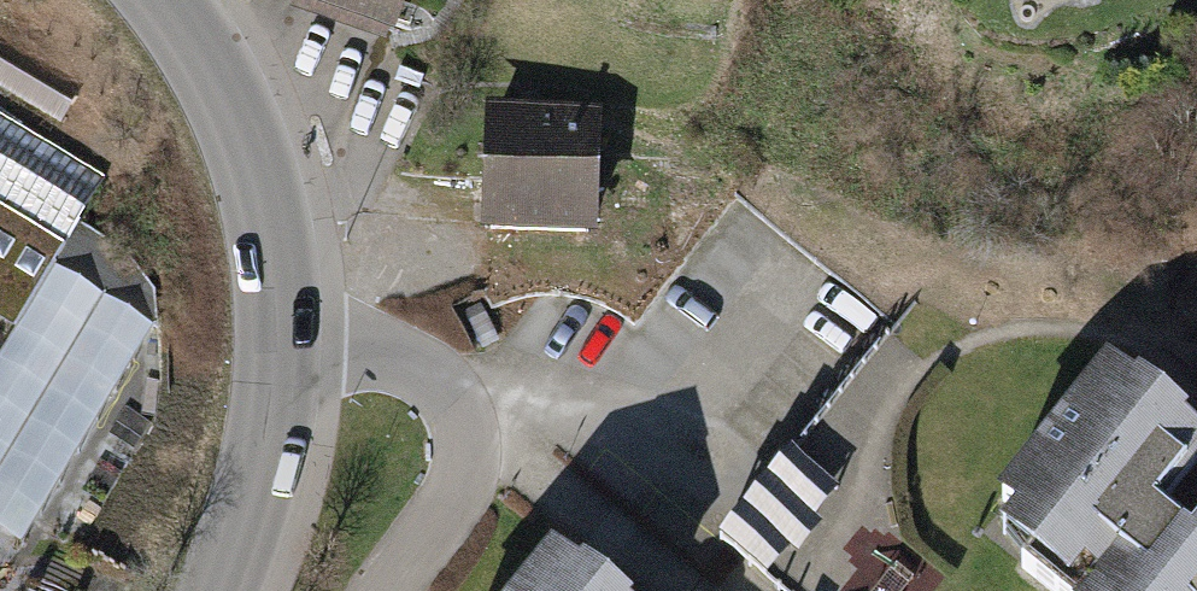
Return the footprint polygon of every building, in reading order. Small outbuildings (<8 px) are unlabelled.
[(293,13),(401,46),(415,0),(297,0),(293,13)] [(62,129),(82,93),(0,49),(0,96),(62,129)] [(610,119),(492,114),(486,241),(604,246),(610,119)] [(0,119),(0,318),(24,331),(109,181),(0,119)] [(1129,365),(1004,528),(1087,590),(1196,590),(1196,517),(1189,511),(1196,501),(1196,417),(1129,365)] [(783,562),(829,475),(771,444),(724,531),(783,562)] [(572,557),(546,590),(615,590),(572,557)]
